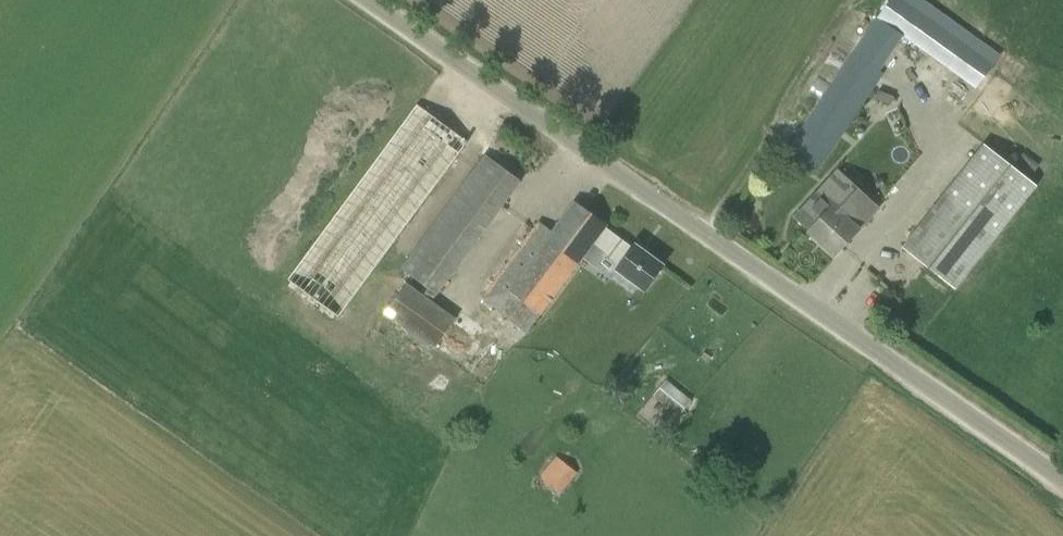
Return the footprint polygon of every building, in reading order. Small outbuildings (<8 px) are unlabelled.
[(905,36),(977,88),(993,65),(902,0),(890,0),(878,16),(905,36)] [(880,71),(905,36),(878,16),(854,53),(786,154),(815,174),(883,72),(880,71)] [(337,318),(463,140),(409,102),(283,280),(337,318)] [(984,144),(903,247),(955,288),(1037,185),(984,144)] [(402,268),(437,294),(521,180),(486,154),(402,268)] [(795,218),(835,255),(878,208),(839,171),(795,218)] [(606,227),(608,225),(576,201),(553,232),(540,222),(483,298),(527,333),(593,244),(606,227)] [(633,247),(606,227),(593,244),(620,265),(613,275),(632,288),(636,283),(645,290),(663,266),(635,245),(633,247)] [(378,317),(432,343),(448,308),(395,282),(378,317)] [(652,390),(673,413),(688,400),(667,377),(652,390)] [(560,493),(577,472),(558,457),(541,478),(560,493)]
